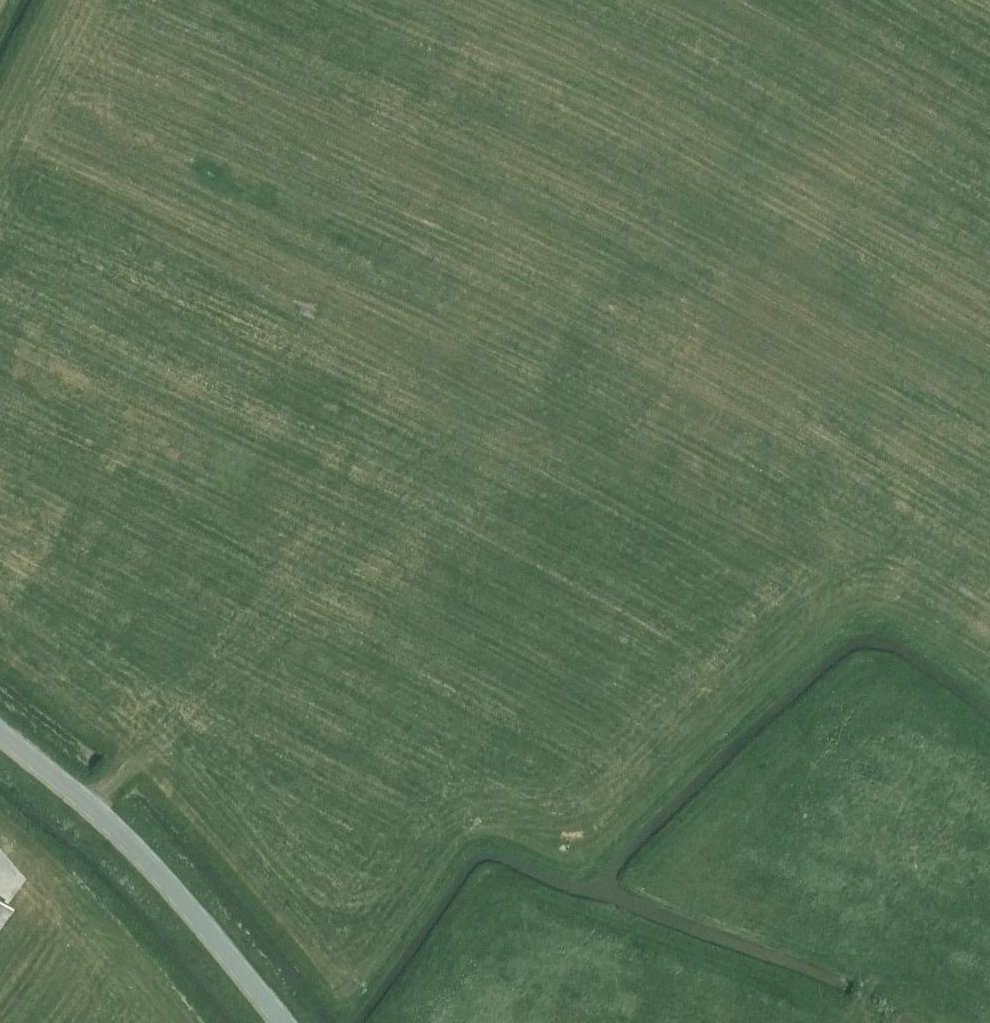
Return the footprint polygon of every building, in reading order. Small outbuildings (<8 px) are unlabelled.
[(14,906),(0,896),(0,925),(14,906)]
